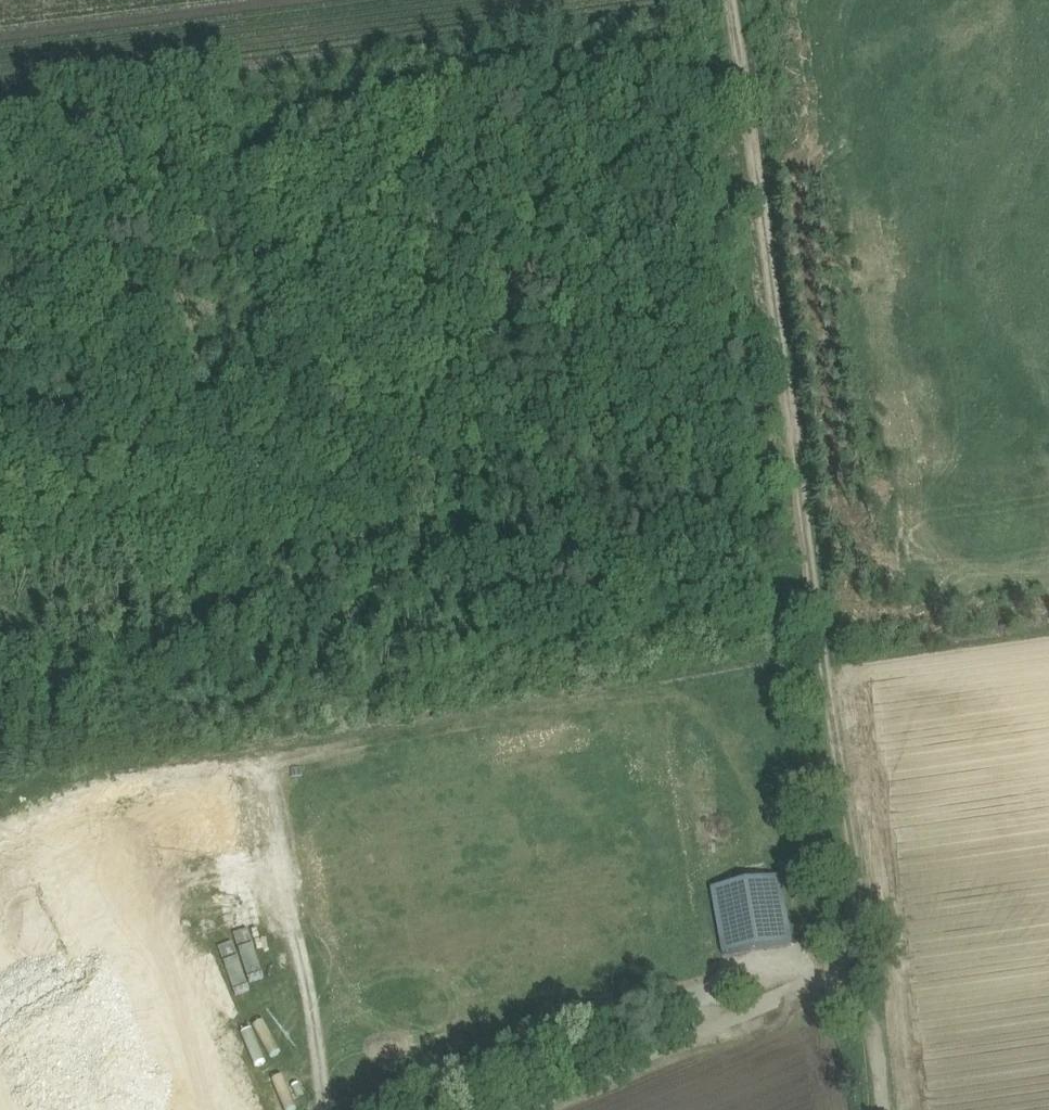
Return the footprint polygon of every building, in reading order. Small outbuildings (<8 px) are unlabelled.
[(0,860),(0,1109),(89,1109),(0,860)] [(710,889),(719,939),(724,955),(792,943),(788,918),(780,876),(710,889)] [(76,1067),(89,1062),(79,1038),(67,1043),(76,1067)]
